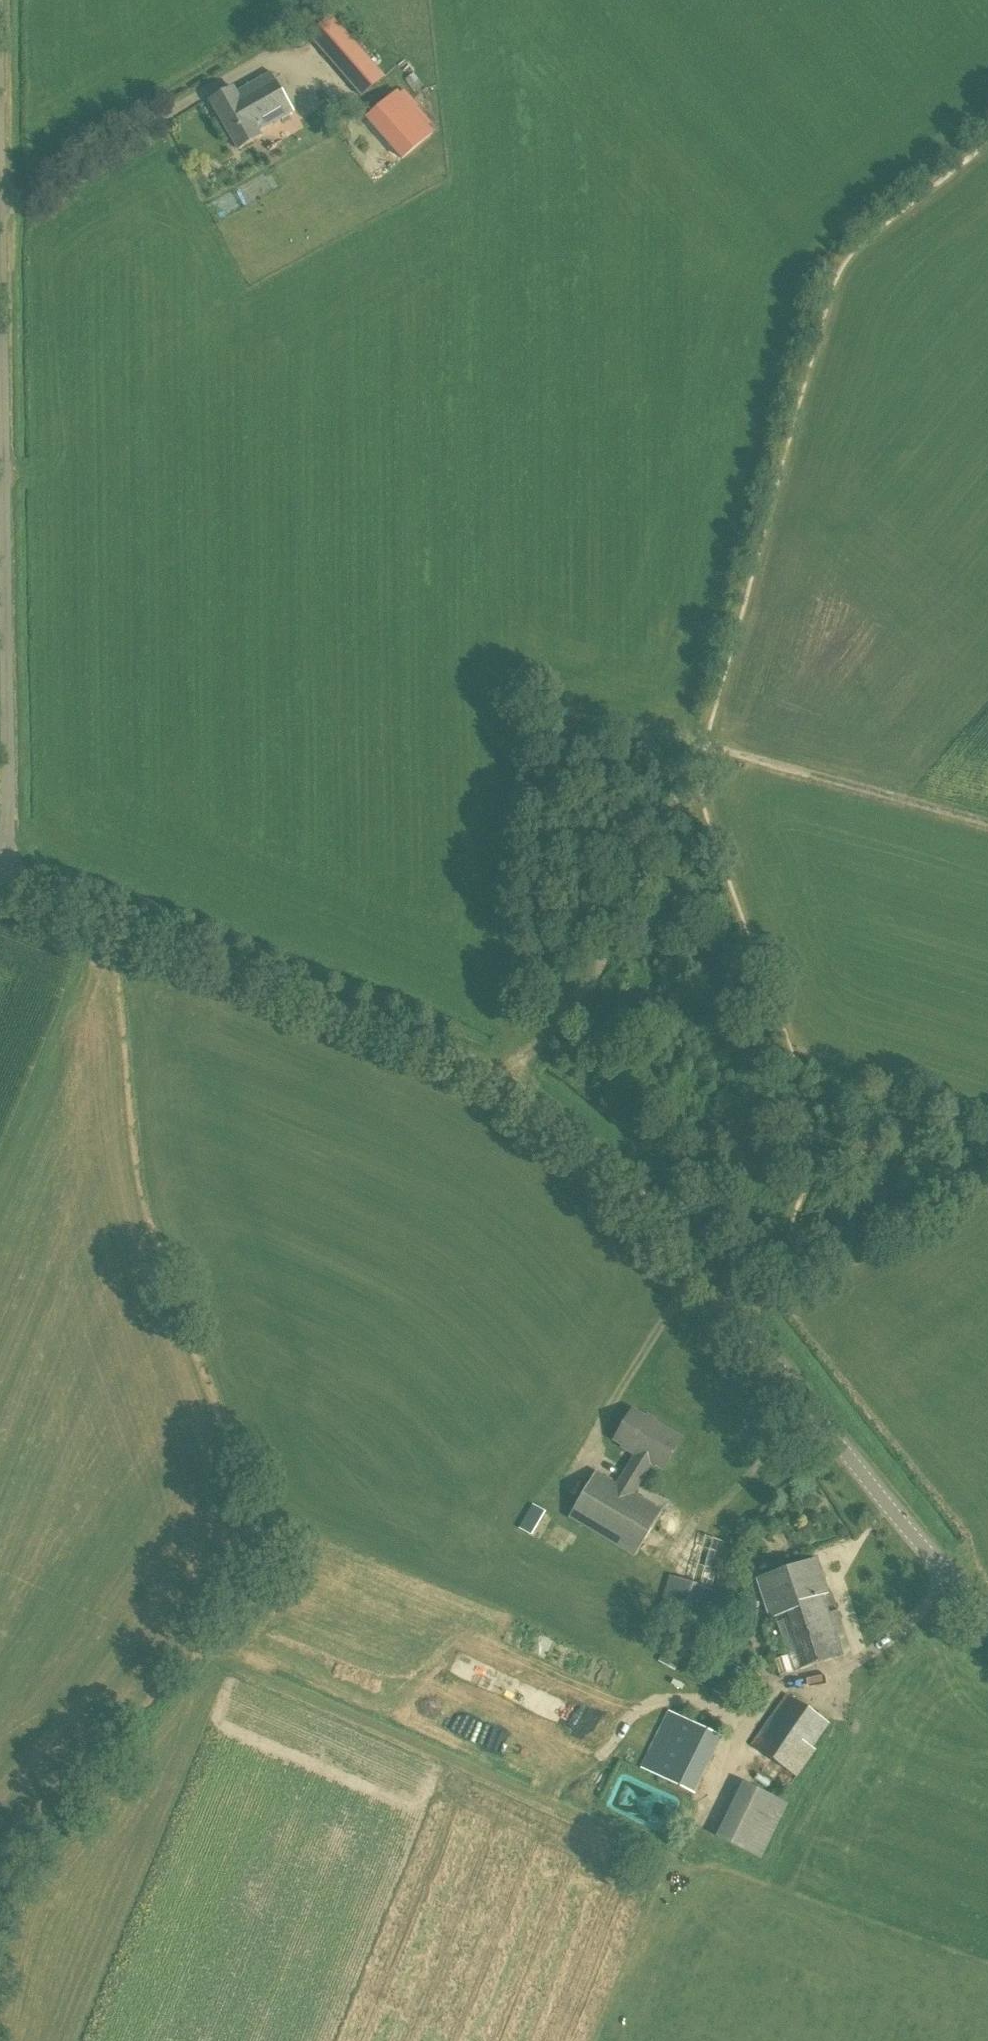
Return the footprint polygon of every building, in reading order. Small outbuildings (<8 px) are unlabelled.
[(332,16),(309,35),(362,96),(385,76),(332,16)] [(234,86),(210,100),(240,149),(261,136),(258,132),(295,111),(272,71),(237,91),(234,86)] [(368,117),(379,130),(409,104),(398,91),(368,117)] [(664,1468),(681,1439),(633,1411),(616,1440),(635,1451),(616,1483),(596,1472),(568,1518),(634,1557),(663,1511),(635,1494),(654,1462),(664,1468)] [(533,1534),(546,1512),(533,1503),(520,1526),(533,1534)] [(704,1637),(731,1544),(704,1537),(692,1583),(669,1576),(656,1624),(704,1637)] [(843,1654),(823,1594),(828,1592),(817,1558),(757,1578),(770,1617),(774,1616),(787,1656),(775,1660),(780,1675),(843,1654)] [(797,1777),(817,1749),(813,1747),(830,1723),(786,1693),(750,1745),(797,1777)] [(695,1795),(722,1737),(679,1715),(650,1773),(695,1795)] [(761,1858),(788,1804),(743,1780),(715,1836),(761,1858)] [(649,1818),(671,1829),(684,1801),(662,1790),(649,1818)]
